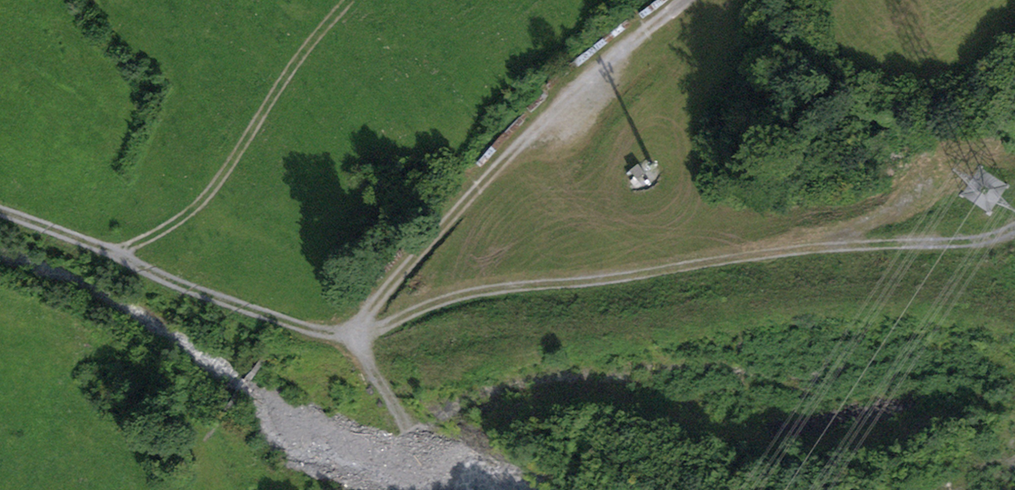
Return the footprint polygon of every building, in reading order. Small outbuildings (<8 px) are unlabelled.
[(645,173),(638,164),(630,170),(637,180),(645,173)]
